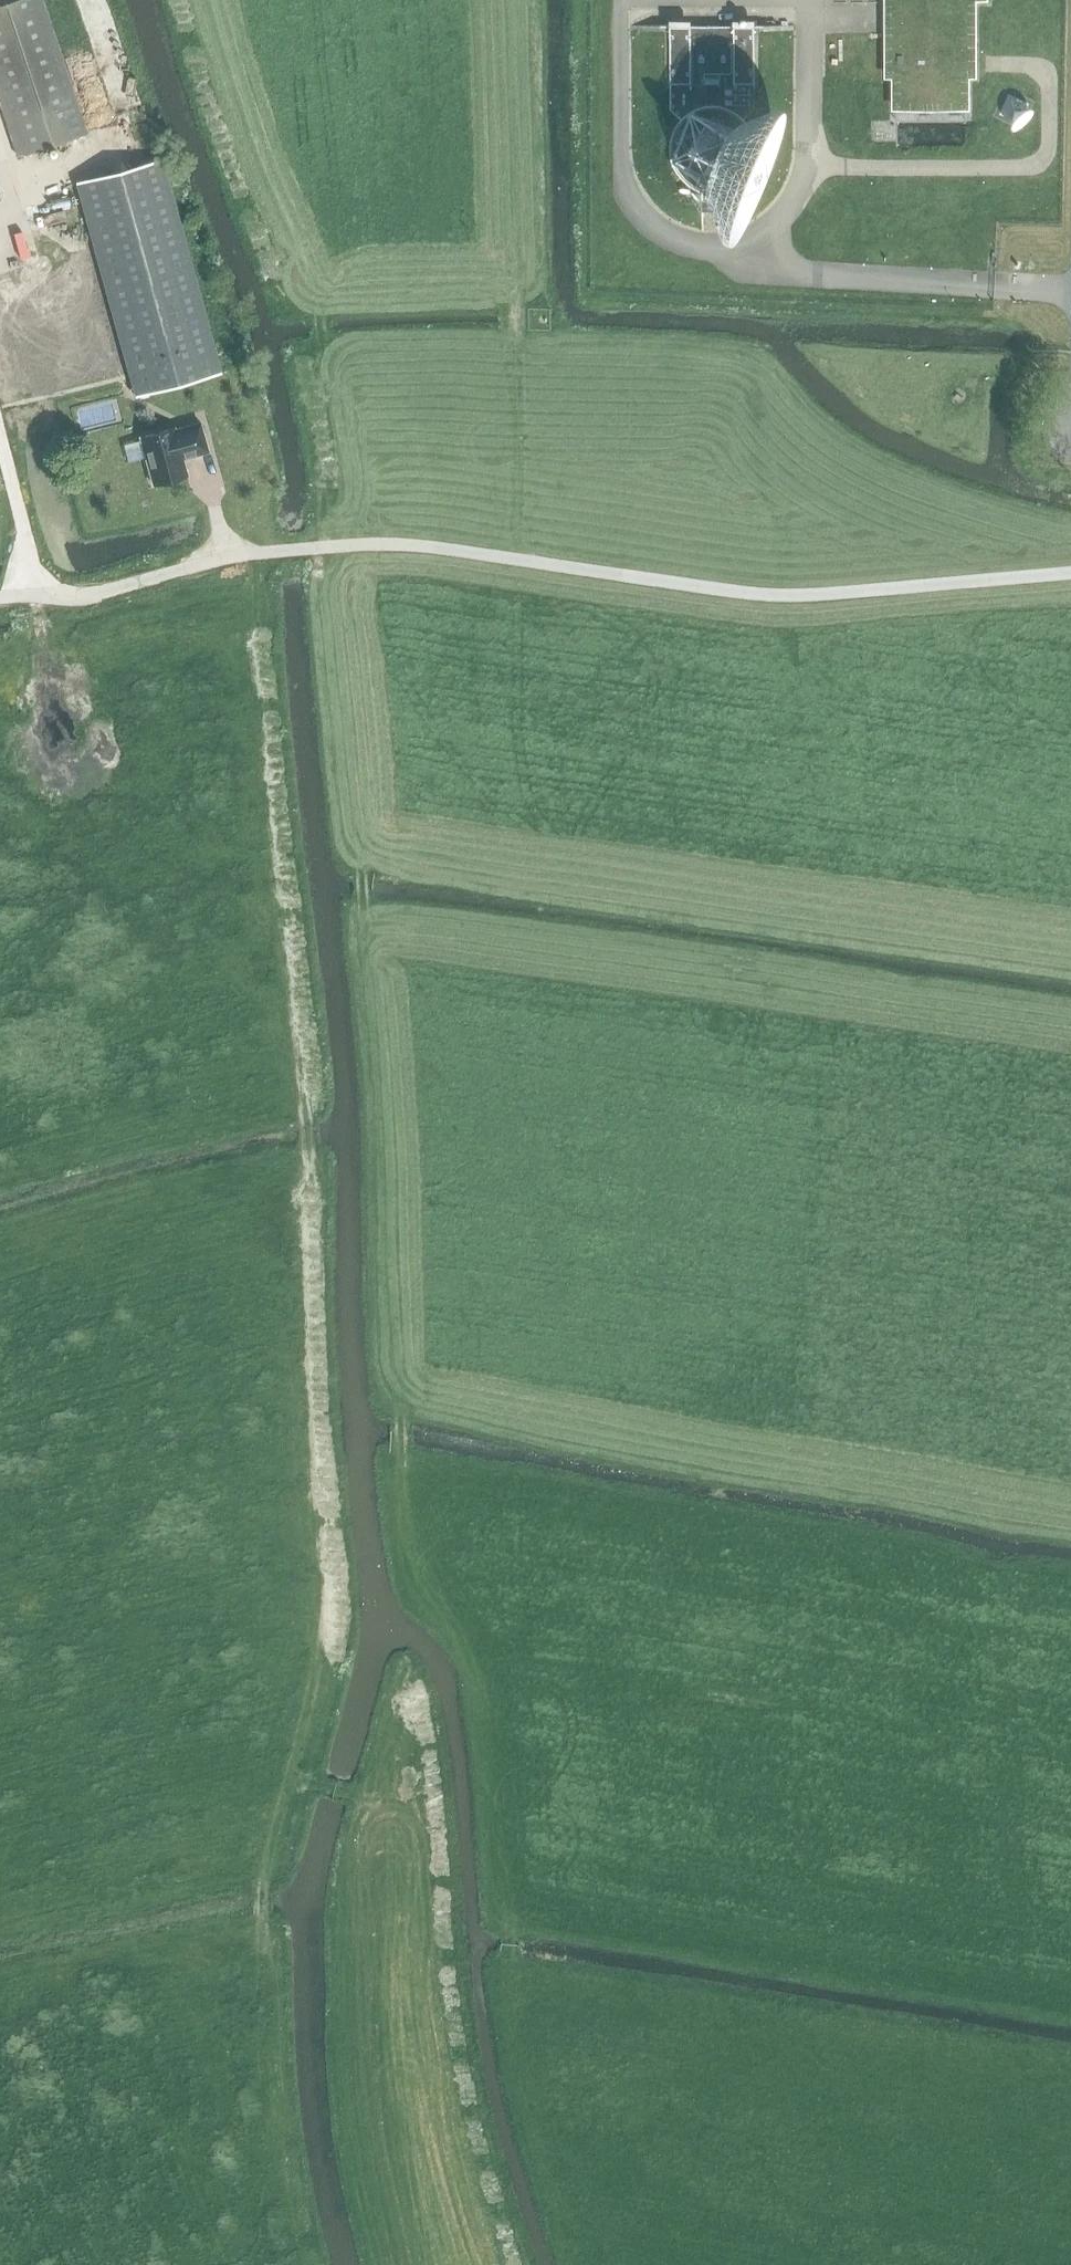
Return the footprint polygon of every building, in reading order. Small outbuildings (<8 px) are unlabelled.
[(0,6),(0,104),(17,156),(87,133),(42,0),(18,0),(0,6)] [(894,110),(966,110),(966,78),(973,78),(973,0),(887,0),(887,78),(894,78),(894,110)] [(669,110),(681,121),(677,126),(673,134),(670,143),(669,152),(670,161),(673,169),(678,177),(684,183),(692,188),(700,192),(709,194),(718,193),(727,191),(735,187),(742,182),(748,175),(752,167),(755,159),(755,150),(754,141),(751,132),(747,124),(742,119),(754,111),(754,20),(733,20),(733,27),(690,27),(690,21),(669,21),(669,110)] [(76,183),(135,396),(220,373),(161,159),(76,183)] [(139,437),(152,484),(186,475),(182,459),(207,452),(199,422),(174,429),(174,428),(139,437)]
